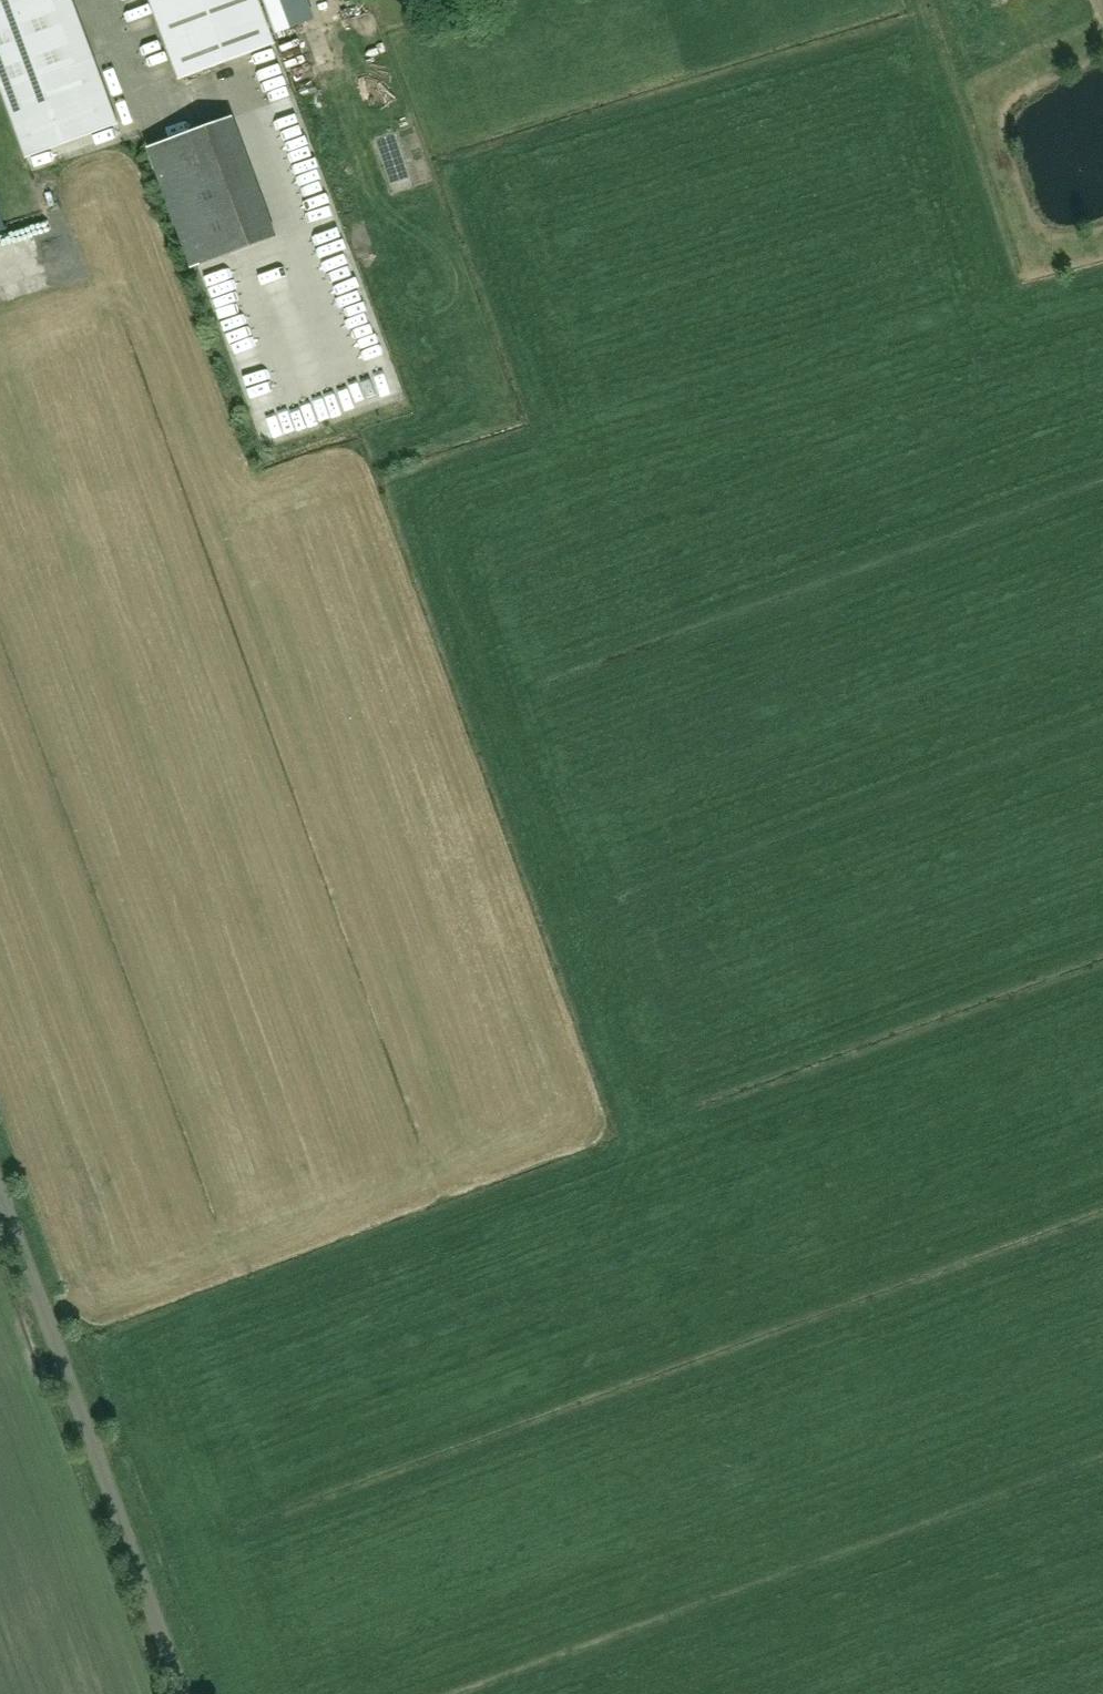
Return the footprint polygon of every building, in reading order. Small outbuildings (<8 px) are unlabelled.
[(117,123),(72,0),(0,0),(0,88),(26,157),(117,123)] [(178,77),(274,42),(259,0),(150,0),(178,77)] [(296,7),(294,0),(280,0),(271,2),(273,12),(296,7)] [(284,33),(301,27),(297,17),(280,22),(284,33)] [(259,60),(266,101),(291,97),(284,55),(259,60)] [(110,70),(117,93),(129,90),(122,67),(110,70)] [(149,146),(192,267),(276,237),(233,116),(149,146)]
